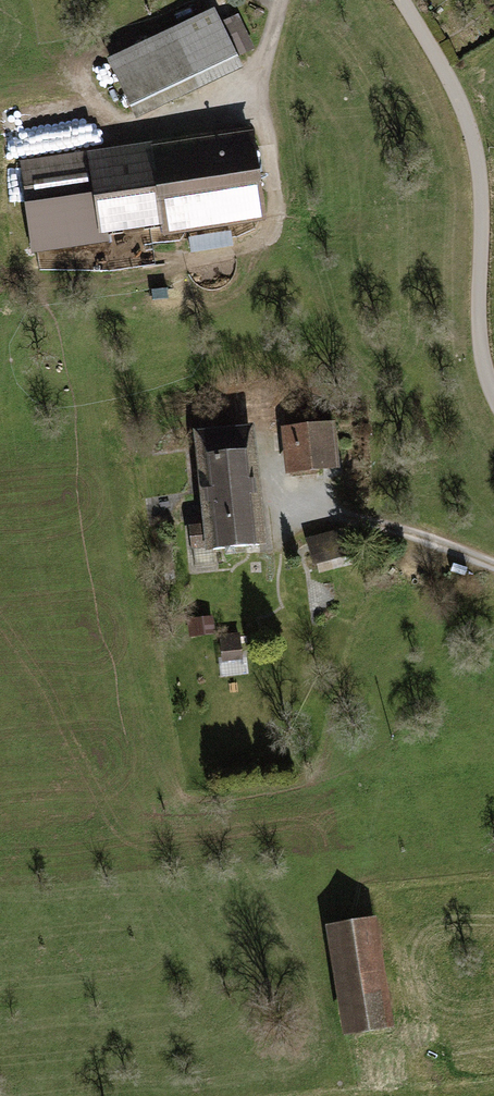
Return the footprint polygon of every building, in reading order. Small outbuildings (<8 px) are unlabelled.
[(208,16),(106,63),(131,115),(238,71),(208,16)] [(244,130),(20,168),(29,217),(90,211),(96,242),(160,230),(160,240),(261,222),(244,130)] [(277,395),(225,400),(227,427),(280,422),(277,395)] [(333,425),(281,429),(286,478),(338,474),(333,425)] [(250,429),(193,435),(205,552),(261,548),(250,429)] [(348,527),(305,539),(313,566),(355,554),(348,527)] [(212,616),(193,619),(195,637),(214,635),(212,616)] [(239,633),(219,635),(222,662),(242,660),(239,633)] [(212,640),(198,641),(199,657),(214,655),(212,640)] [(376,918),(325,927),(343,1038),(394,1029),(376,918)]
